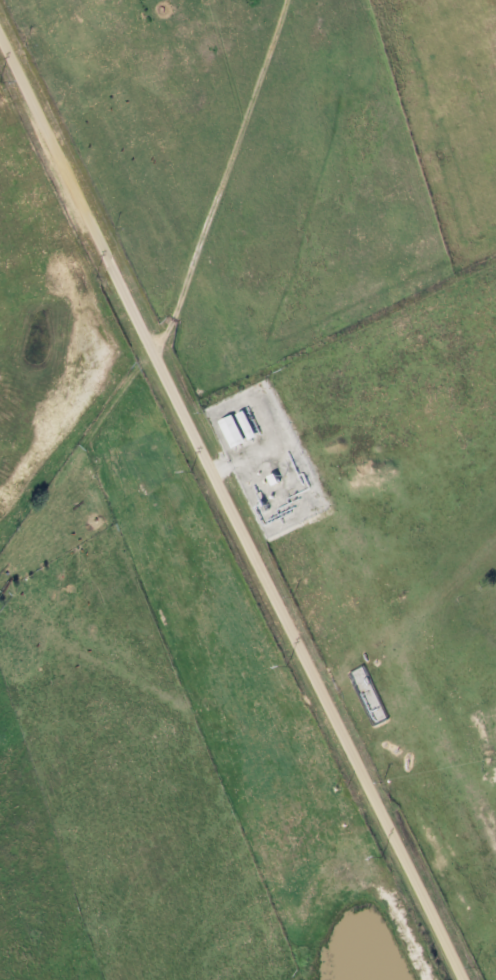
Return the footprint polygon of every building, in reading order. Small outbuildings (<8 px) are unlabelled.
[(218,420),(230,446),(256,435),(244,408),(218,420)] [(361,666),(347,672),(370,726),(384,720),(361,666)]
